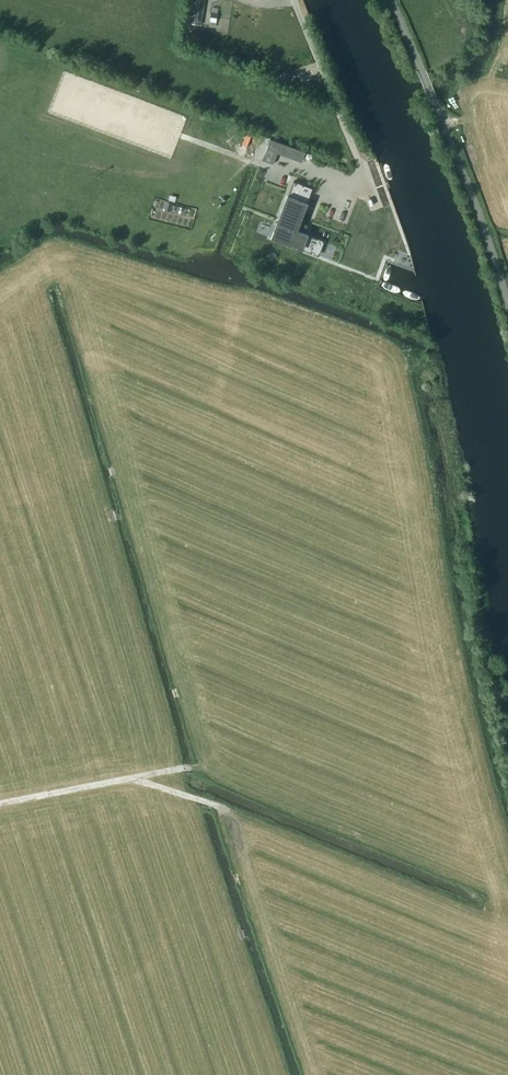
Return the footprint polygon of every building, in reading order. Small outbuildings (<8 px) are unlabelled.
[(188,22),(199,24),(202,0),(192,0),(188,22)] [(270,139),(266,149),(277,153),(301,162),(305,152),(270,139)] [(276,226),(272,237),(278,239),(315,253),(319,242),(322,243),(323,241),(296,231),(313,188),(294,181),(276,226)] [(369,284),(377,285),(378,271),(369,271),(369,284)]
